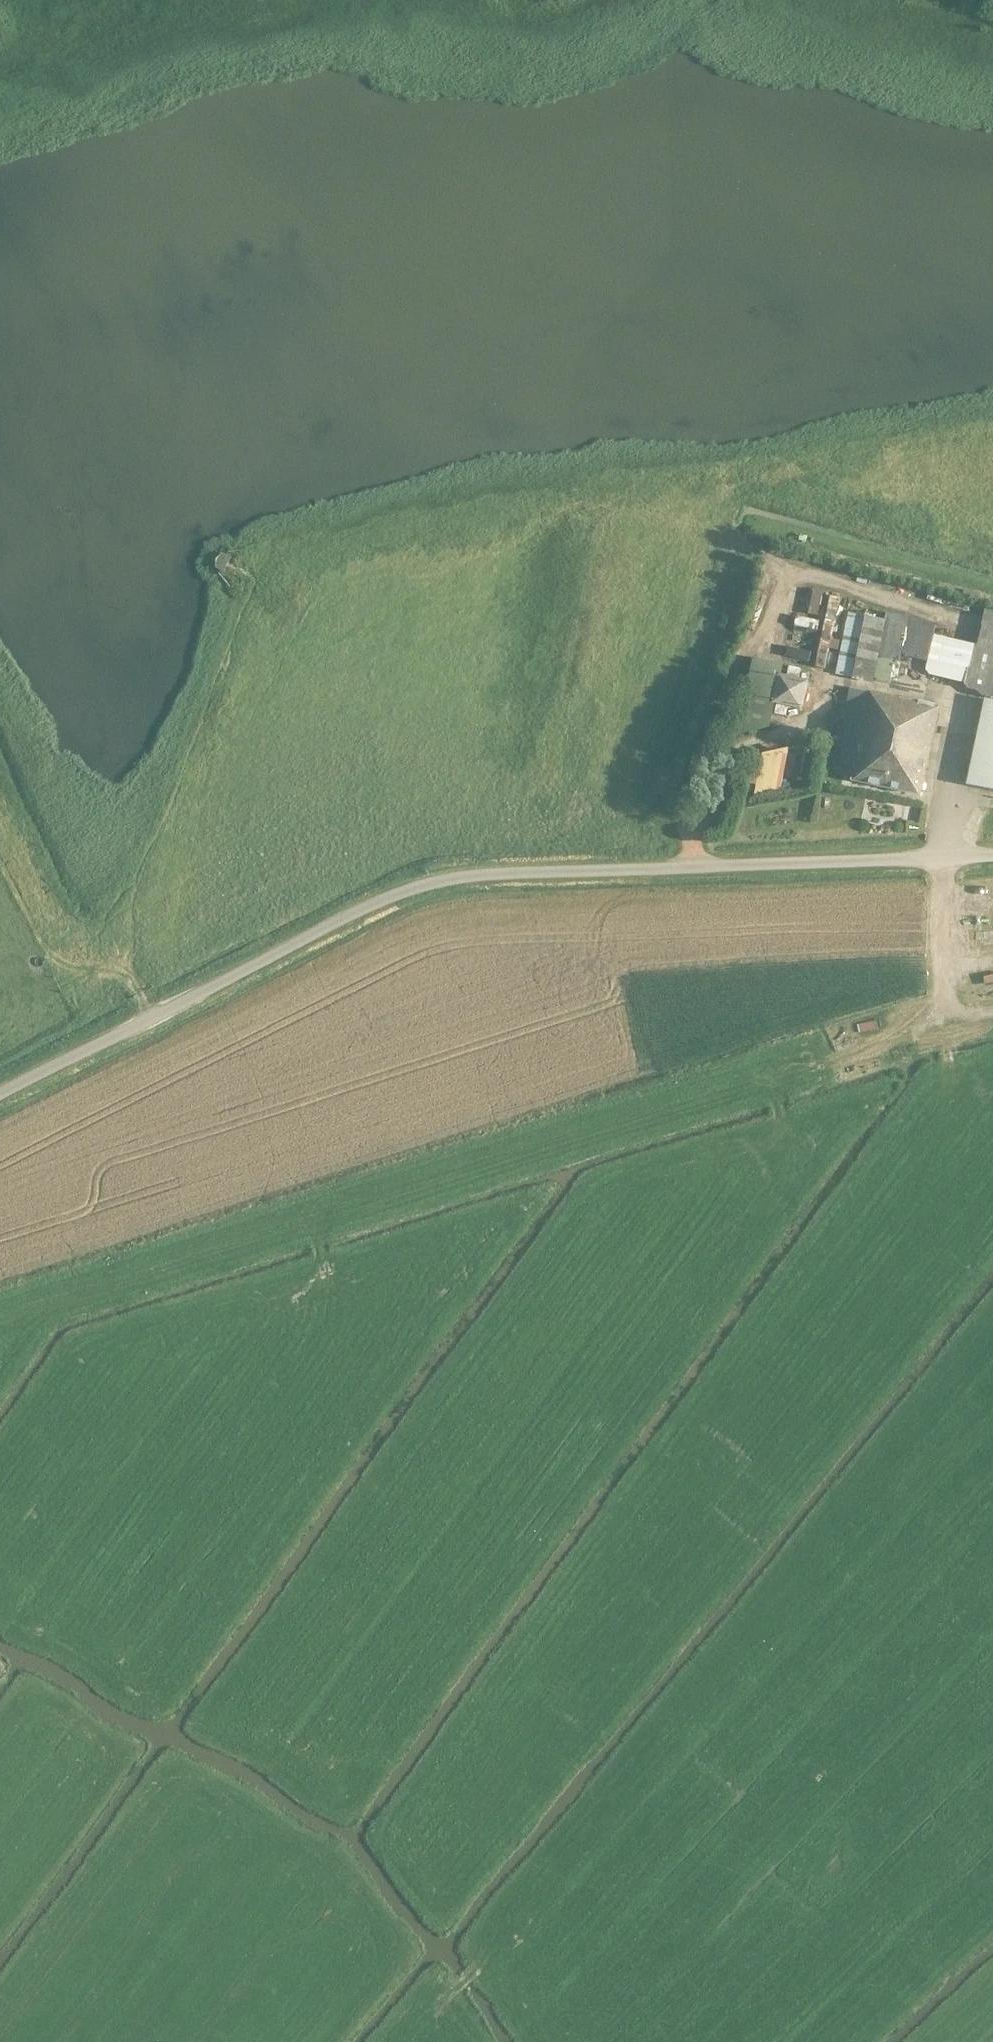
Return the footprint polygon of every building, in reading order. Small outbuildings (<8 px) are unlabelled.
[(820,612),(824,589),(810,587),(806,609),(820,612)] [(817,660),(824,662),(840,596),(833,594),(817,660)] [(965,683),(976,689),(986,695),(992,696),(992,610),(986,608),(979,643),(973,646),(934,634),(935,624),(887,611),(886,619),(865,615),(849,612),(836,672),(853,677),(852,679),(889,687),(896,660),(900,661),(902,655),(928,661),(932,663),(930,674),(965,683)] [(820,621),(796,616),(794,626),(818,631),(820,621)] [(809,679),(780,672),(783,663),(754,656),(744,701),(746,702),(737,735),(771,728),(776,703),(803,709),(809,679)] [(852,782),(887,788),(921,795),(940,706),(851,687),(838,747),(843,748),(840,762),(855,764),(852,782)] [(968,782),(992,788),(992,697),(986,696),(968,782)]
